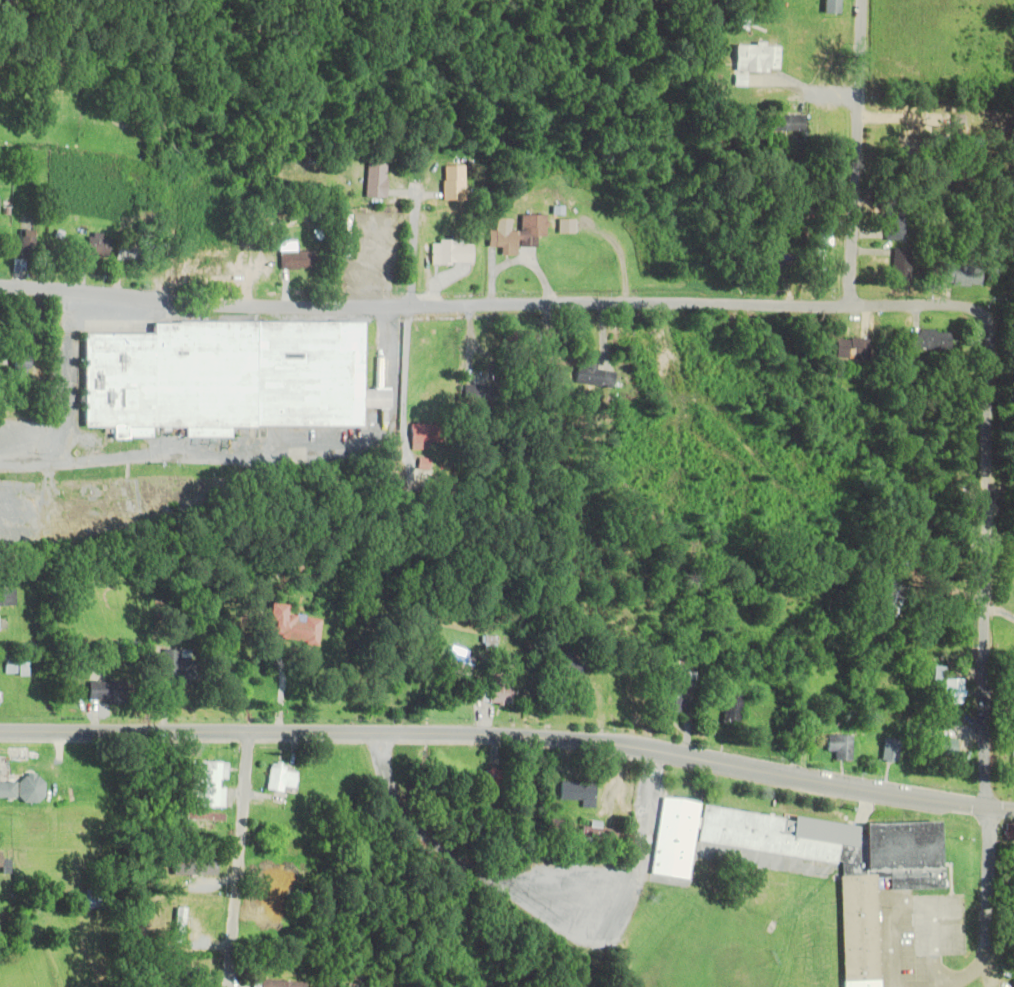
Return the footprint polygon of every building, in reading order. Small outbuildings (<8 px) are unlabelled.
[(13,13),(17,1),(15,0),(3,0),(0,9),(13,13)] [(842,14),(842,0),(824,0),(824,14),(842,14)] [(745,72),(780,72),(780,46),(734,46),(734,65),(745,65),(745,72)] [(769,132),(805,132),(805,116),(769,116),(769,132)] [(385,198),(385,164),(366,164),(366,198),(385,198)] [(440,201),(459,201),(459,167),(440,167),(440,201)] [(884,241),(904,241),(904,211),(884,211),(884,241)] [(543,216),(518,215),(518,231),(509,231),(510,220),(495,219),(495,231),(487,231),(487,247),(501,248),(500,256),(514,256),(515,248),(534,248),(534,237),(543,238),(543,216)] [(828,231),(819,230),(816,260),(825,261),(828,231)] [(31,254),(31,231),(18,231),(18,254),(31,254)] [(106,238),(84,235),(81,256),(103,259),(106,238)] [(432,265),(470,265),(470,243),(432,243),(432,265)] [(112,261),(143,261),(143,247),(112,247),(112,261)] [(910,250),(892,250),(892,284),(910,284),(910,250)] [(278,252),(278,270),(313,270),(313,252),(278,252)] [(793,273),(793,254),(761,254),(761,273),(793,273)] [(221,258),(188,258),(188,282),(221,282),(221,258)] [(980,266),(945,266),(945,286),(980,286),(980,266)] [(233,437),(187,437),(187,427),(153,427),(153,437),(116,438),(116,428),(88,428),(87,336),(156,336),(156,325),(368,321),(366,425),(233,427),(233,437)] [(948,350),(948,331),(909,331),(909,350),(948,350)] [(868,359),(868,339),(835,339),(835,359),(868,359)] [(652,375),(670,375),(670,350),(652,350),(652,375)] [(25,374),(25,355),(9,355),(9,374),(25,374)] [(489,404),(489,386),(462,386),(462,404),(489,404)] [(441,424),(409,424),(409,449),(441,449),(441,424)] [(0,590),(0,606),(12,606),(12,590),(0,590)] [(265,638),(317,643),(319,619),(286,616),(286,605),(268,603),(265,638)] [(497,637),(483,637),(483,650),(497,650),(497,637)] [(475,655),(451,648),(444,667),(469,675),(475,655)] [(188,650),(160,650),(160,683),(188,683),(188,650)] [(582,654),(562,652),(560,672),(580,674),(582,654)] [(3,674),(23,674),(23,659),(12,659),(12,657),(3,657),(3,674)] [(681,713),(686,670),(666,668),(662,711),(681,713)] [(487,703),(510,703),(510,676),(487,676),(487,703)] [(962,702),(962,680),(944,680),(944,702),(962,702)] [(122,683),(86,683),(86,702),(122,702),(122,683)] [(738,726),(745,693),(729,690),(722,722),(738,726)] [(827,751),(836,752),(836,761),(851,761),(852,736),(827,736),(827,751)] [(881,762),(897,764),(899,740),(883,739),(881,762)] [(956,757),(956,739),(928,739),(928,757),(956,757)] [(225,762),(186,762),(186,806),(223,806),(223,787),(217,787),(217,779),(225,779),(225,762)] [(295,768),(267,767),(266,792),(282,792),(283,788),(294,788),(295,768)] [(505,792),(505,767),(484,767),(484,792),(505,792)] [(12,798),(12,781),(0,781),(0,798),(12,798)] [(592,806),(592,781),(557,781),(556,800),(578,800),(578,806),(592,806)] [(661,798),(648,874),(686,880),(699,804),(661,798)] [(890,878),(891,890),(944,888),(943,866),(939,867),(937,822),(861,825),(862,836),(855,835),(857,828),(792,817),(791,822),(783,821),(783,819),(702,805),(696,841),(836,864),(837,860),(842,861),(842,876),(840,876),(844,986),(880,986),(876,878),(890,878)] [(560,821),(547,819),(546,830),(558,832),(560,821)] [(596,829),(597,823),(588,822),(588,827),(579,826),(578,835),(612,838),(613,830),(596,829)] [(175,873),(210,877),(211,867),(176,863),(175,873)] [(187,936),(189,920),(171,918),(169,934),(187,936)] [(199,967),(168,967),(168,983),(199,983),(199,967)] [(302,983),(259,979),(258,986),(301,986),(302,983)]
